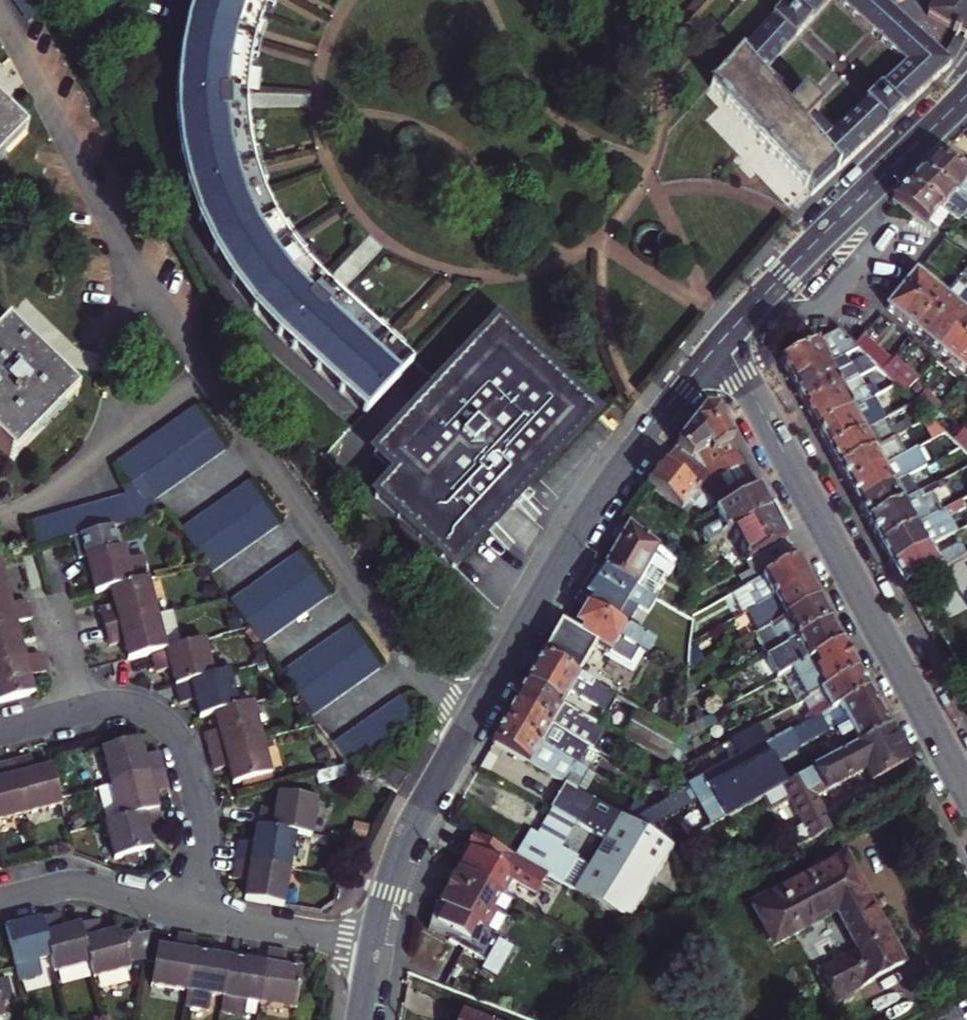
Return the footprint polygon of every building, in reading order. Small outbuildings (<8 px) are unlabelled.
[(179,53),(176,117),(191,197),(226,270),(261,313),(364,411),(412,361),(398,347),(373,324),(339,291),(324,277),(309,263),(299,251),(279,222),(260,180),(259,177),(255,163),(251,148),(247,126),(246,108),(246,94),(249,63),(251,55),(255,36),(259,21),(267,2),(268,0),(194,0),(179,53)] [(947,67),(948,65),(879,2),(877,0),(788,0),(710,86),(758,137),(812,196),(885,126),(947,67)] [(966,37),(966,0),(936,0),(925,17),(964,42),(966,37)] [(268,24),(259,21),(255,36),(263,39),(268,24)] [(258,57),(263,39),(255,36),(251,55),(258,57)] [(308,94),(246,94),(246,108),(309,108),(308,94)] [(21,132),(0,112),(0,154),(21,132)] [(259,146),(251,148),(255,163),(263,161),(259,146)] [(933,159),(925,166),(917,174),(963,206),(966,200),(966,177),(933,159)] [(263,161),(255,163),(259,177),(260,180),(268,177),(263,161)] [(905,187),(947,217),(955,222),(958,218),(966,225),(966,209),(963,206),(917,174),(911,180),(905,187)] [(890,201),(935,233),(947,217),(905,187),(898,194),(890,201)] [(285,219),(279,222),(299,251),(304,247),(285,219)] [(366,233),(324,277),(339,291),(381,247),(366,233)] [(957,275),(966,282),(966,281),(966,263),(957,275)] [(927,287),(912,274),(897,292),(924,315),(939,297),(927,287)] [(897,292),(882,311),(896,322),(908,333),(924,315),(897,292)] [(955,310),(939,297),(924,315),(950,338),(966,319),(955,310)] [(950,338),(924,315),(908,333),(924,346),(935,355),(950,338)] [(495,319),(484,331),(572,413),(441,554),(452,564),(508,503),(527,482),(594,411),(495,319)] [(950,338),(966,352),(966,320),(966,319),(950,338)] [(377,320),(373,324),(398,347),(402,343),(377,320)] [(7,457),(38,424),(69,391),(2,328),(0,330),(0,451),(7,457)] [(373,492),(441,554),(572,413),(484,331),(373,450),(393,470),(373,492)] [(788,375),(793,384),(835,362),(828,349),(843,340),(834,333),(783,360),(781,362),(788,375)] [(950,338),(935,355),(949,367),(962,378),(966,371),(966,352),(950,338)] [(872,368),(876,372),(884,362),(857,340),(851,348),(872,368)] [(835,362),(793,384),(799,396),(804,406),(850,380),(839,359),(835,362)] [(884,362),(876,372),(901,396),(912,382),(886,360),(884,362)] [(850,380),(804,406),(810,417),(817,429),(856,407),(869,400),(856,377),(850,380)] [(856,407),(817,429),(822,439),(828,450),(862,432),(871,427),(881,422),(877,413),(876,411),(862,418),(856,407)] [(886,408),(877,413),(881,422),(891,416),(886,408)] [(194,414),(118,469),(133,491),(143,484),(158,504),(224,456),(194,414)] [(681,444),(663,467),(711,506),(719,512),(759,491),(719,415),(710,416),(701,417),(681,444)] [(881,446),(871,427),(862,432),(872,450),(881,446)] [(952,444),(966,459),(966,433),(963,430),(952,444)] [(862,432),(828,450),(832,457),(833,459),(838,469),(872,450),(862,432)] [(844,479),(848,486),(903,456),(900,451),(895,454),(891,447),(876,456),(872,450),(838,469),(844,479)] [(853,496),(858,504),(890,486),(900,480),(907,477),(901,466),(907,463),(903,456),(848,486),(853,496)] [(655,478),(647,488),(680,513),(687,504),(698,513),(702,507),(707,511),(711,506),(663,467),(655,478)] [(910,499),(907,493),(900,480),(890,486),(900,504),(910,499)] [(907,493),(910,499),(932,487),(928,481),(907,493)] [(890,486),(858,504),(862,513),(867,522),(900,504),(890,486)] [(910,499),(900,504),(867,522),(873,533),(881,546),(939,514),(930,498),(938,494),(933,486),(932,487),(910,499)] [(211,578),(277,531),(248,490),(181,537),(211,578)] [(759,491),(719,512),(696,524),(708,547),(730,534),(770,511),(762,496),(759,491)] [(20,532),(28,558),(39,555),(79,543),(116,533),(158,521),(154,509),(130,517),(125,502),(20,532)] [(966,514),(966,510),(959,503),(941,513),(948,525),(966,514)] [(745,563),(751,560),(786,540),(777,524),(770,511),(730,534),(745,563)] [(939,514),(881,546),(886,557),(892,568),(928,549),(954,534),(948,525),(941,513),(939,514)] [(638,590),(662,549),(636,532),(626,549),(619,545),(618,547),(603,570),(638,590)] [(114,595),(155,585),(149,563),(134,567),(131,554),(122,556),(116,533),(79,543),(84,565),(91,563),(95,578),(100,599),(114,595)] [(954,534),(928,549),(933,558),(958,544),(954,534)] [(786,540),(751,560),(762,579),(797,561),(790,549),(786,540)] [(898,578),(904,589),(965,556),(958,544),(933,558),(928,549),(892,568),(898,578)] [(328,603),(297,560),(231,607),(262,650),(328,603)] [(748,611),(770,600),(771,603),(790,593),(787,587),(805,577),(800,567),(797,561),(762,579),(737,593),(748,611)] [(29,607),(13,611),(10,598),(2,566),(0,566),(0,632),(18,628),(33,624),(29,607)] [(592,601),(590,605),(625,626),(637,605),(649,612),(655,601),(638,590),(603,570),(595,584),(586,597),(592,601)] [(771,603),(770,600),(748,611),(759,632),(818,601),(813,590),(805,577),(787,587),(790,593),(771,603)] [(106,624),(109,634),(163,621),(155,585),(114,595),(119,612),(104,616),(106,624)] [(821,606),(818,601),(759,632),(771,654),(786,645),(830,622),(821,606)] [(625,626),(590,605),(577,626),(584,630),(579,638),(559,627),(542,657),(580,680),(598,649),(630,669),(638,656),(648,662),(658,645),(625,626)] [(759,632),(748,611),(734,618),(746,640),(759,632)] [(163,621),(109,634),(111,645),(113,653),(128,650),(132,667),(144,664),(172,657),(163,621)] [(780,676),(798,667),(841,644),(834,631),(830,622),(786,645),(771,654),(769,655),(780,676)] [(0,632),(0,669),(27,662),(22,644),(18,628),(0,632)] [(378,673),(348,631),(283,678),(312,719),(378,673)] [(824,690),(857,672),(847,655),(841,644),(798,667),(803,678),(814,672),(824,690)] [(212,647),(172,657),(144,664),(148,683),(163,679),(176,676),(180,691),(220,682),(212,647)] [(580,680),(542,657),(533,671),(525,686),(562,708),(570,696),(604,716),(614,700),(580,680)] [(36,698),(31,682),(46,678),(44,669),(42,658),(27,662),(0,669),(0,707),(36,698)] [(801,714),(806,725),(867,693),(860,679),(857,672),(824,690),(803,701),(808,710),(801,714)] [(220,682),(180,691),(182,698),(185,711),(200,707),(203,722),(217,718),(242,712),(234,678),(220,682)] [(562,708),(525,686),(520,695),(514,704),(586,748),(592,751),(603,732),(562,708)] [(776,740),(784,756),(826,734),(833,736),(837,744),(850,737),(856,748),(888,731),(874,705),(867,693),(806,725),(776,740)] [(348,766),(411,722),(397,701),(332,747),(343,762),(348,766)] [(808,710),(803,701),(796,705),(801,714),(808,710)] [(586,748),(514,704),(508,714),(502,724),(574,768),(586,748)] [(209,747),(212,757),(264,745),(255,709),(242,712),(217,718),(222,737),(208,741),(209,747)] [(765,722),(757,726),(767,745),(776,740),(765,722)] [(497,734),(491,743),(574,792),(585,775),(574,768),(502,724),(497,734)] [(670,849),(784,787),(774,768),(787,761),(784,756),(776,740),(767,745),(757,726),(676,769),(673,796),(626,822),(641,832),(670,849)] [(784,787),(814,841),(830,832),(813,799),(803,782),(815,776),(825,793),(864,771),(871,784),(906,765),(896,746),(888,731),(856,748),(784,787)] [(106,755),(114,790),(165,778),(163,768),(162,762),(160,758),(148,762),(145,745),(106,755)] [(264,745),(212,757),(215,770),(216,776),(231,773),(235,791),(272,782),(264,745)] [(27,820),(63,811),(61,803),(54,773),(36,777),(33,762),(23,765),(15,767),(27,820)] [(27,820),(15,767),(3,770),(0,770),(0,826),(27,820)] [(355,771),(325,777),(328,791),(358,783),(355,771)] [(813,799),(825,793),(815,776),(803,782),(813,799)] [(165,778),(114,790),(123,825),(162,815),(160,807),(158,797),(170,794),(165,778)] [(109,828),(123,825),(114,790),(100,794),(109,828)] [(259,822),(258,831),(297,838),(310,840),(316,803),(278,797),(275,815),(261,813),(259,822)] [(617,817),(583,797),(575,810),(567,823),(601,844),(610,830),(617,817)] [(165,827),(162,815),(123,825),(109,828),(118,865),(157,855),(153,838),(167,835),(165,827)] [(617,817),(610,830),(628,840),(636,840),(641,832),(626,822),(617,817)] [(601,844),(567,823),(551,847),(536,872),(556,883),(572,893),(601,844)] [(627,924),(672,854),(670,849),(641,832),(636,840),(628,840),(610,830),(601,844),(572,893),(627,924)] [(238,856),(236,866),(290,875),(297,838),(258,831),(255,850),(239,847),(238,856)] [(477,861),(468,877),(510,900),(513,902),(520,890),(544,904),(556,883),(536,872),(482,841),(476,852),(480,855),(477,861)] [(817,973),(833,1004),(901,968),(873,914),(844,859),(751,908),(772,947),(835,914),(854,953),(817,973)] [(290,875),(236,866),(234,876),(233,884),(249,887),(246,905),(284,912),(290,875)] [(499,919),(510,900),(468,877),(458,893),(449,909),(493,935),(501,921),(499,919)] [(493,935),(449,909),(445,907),(441,921),(437,934),(460,940),(458,943),(497,966),(509,945),(493,935)] [(90,968),(80,928),(64,932),(63,928),(60,918),(41,923),(51,961),(55,977),(90,968)] [(23,928),(3,933),(13,973),(16,987),(40,981),(36,965),(51,961),(41,923),(23,928)] [(100,923),(80,928),(90,968),(94,981),(131,972),(129,967),(146,970),(152,936),(140,938),(138,931),(120,935),(120,933),(110,936),(103,937),(100,923)] [(190,996),(196,957),(198,943),(179,940),(177,954),(171,953),(158,951),(152,990),(190,996)] [(525,954),(509,945),(497,966),(491,975),(507,984),(525,954)] [(286,972),(289,958),(269,955),(267,968),(261,1009),(300,1015),(306,975),(293,973),(286,972)] [(212,1000),(225,1002),(232,962),(215,960),(196,957),(190,996),(187,1011),(210,1015),(212,1000)] [(267,968),(246,965),(232,962),(225,1002),(223,1017),(239,1019),(247,1019),(249,1006),(261,1009),(267,968)]
